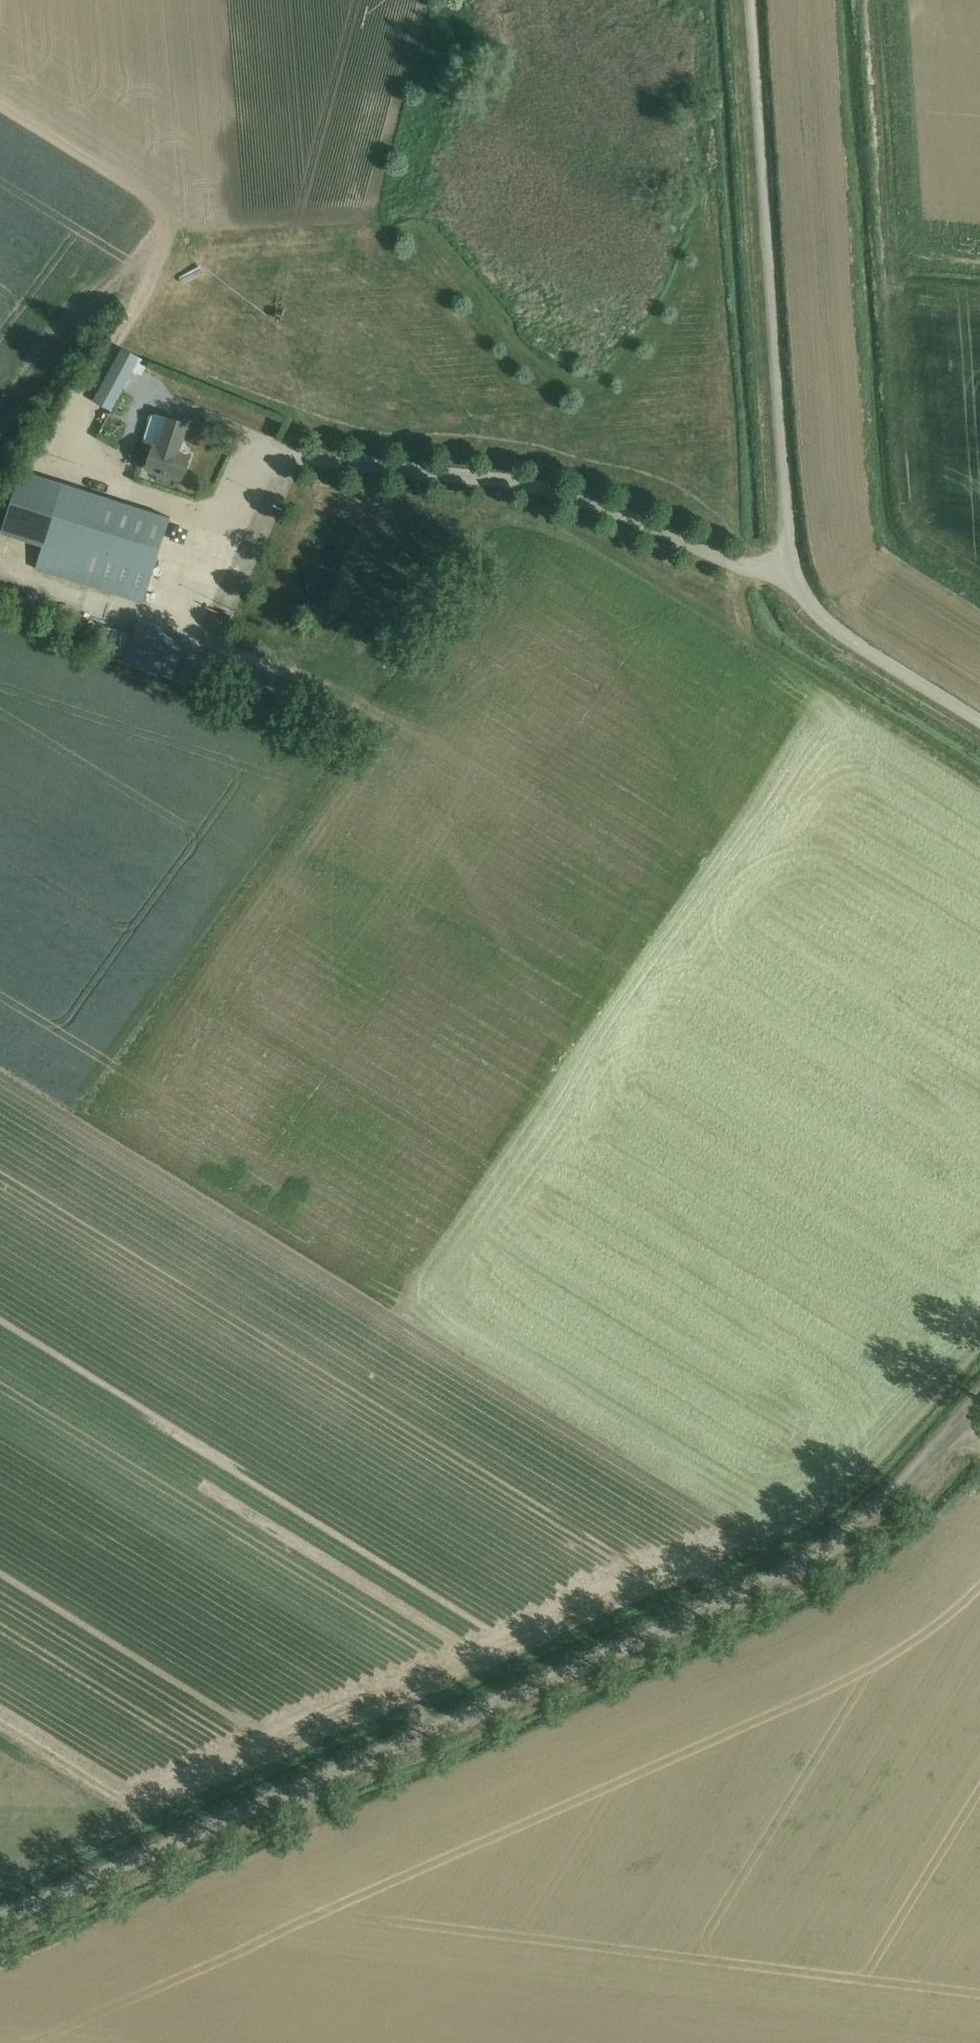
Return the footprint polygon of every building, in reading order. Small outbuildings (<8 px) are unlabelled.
[(121,348),(93,400),(112,410),(132,371),(142,376),(149,363),(121,348)] [(182,479),(189,455),(177,451),(187,421),(166,416),(157,445),(152,444),(144,467),(182,479)] [(168,517),(60,484),(34,569),(142,602),(168,517)] [(118,651),(122,634),(111,632),(107,648),(118,651)] [(133,634),(124,661),(174,677),(182,649),(133,634)]
